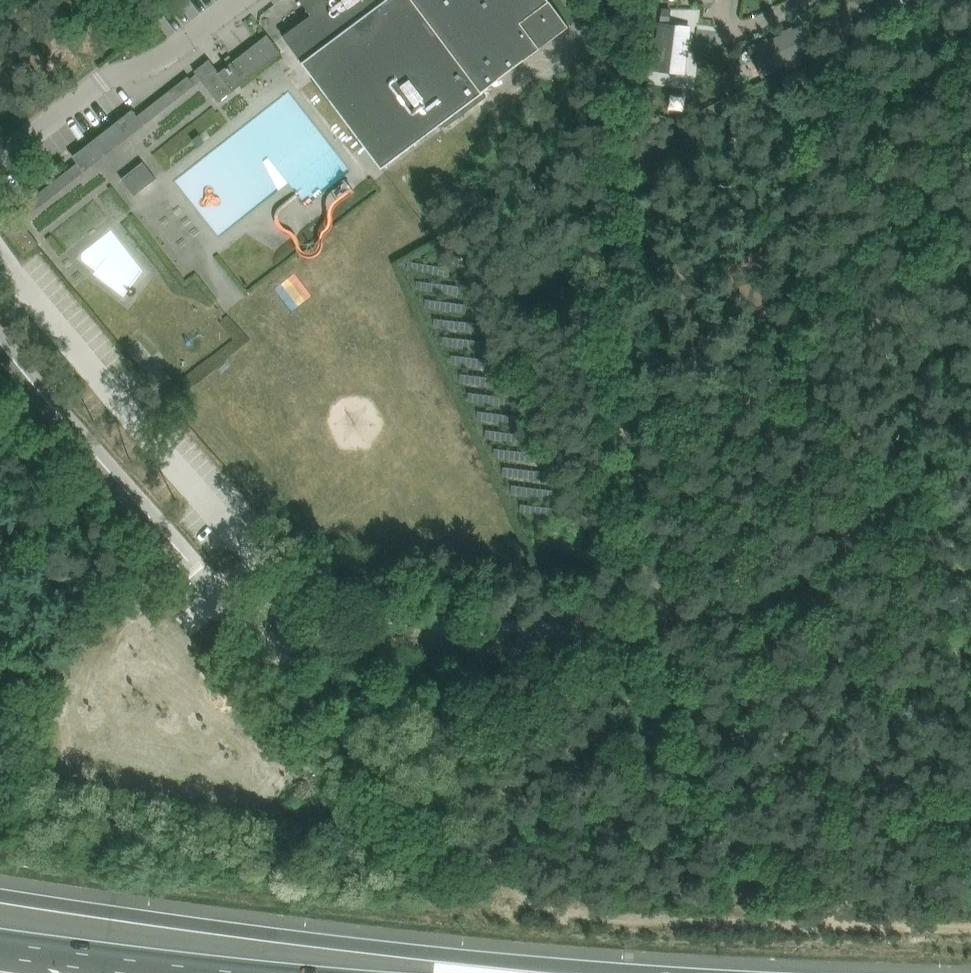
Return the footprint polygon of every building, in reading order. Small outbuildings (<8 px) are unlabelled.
[(313,16),(284,37),(382,167),(442,123),(447,129),(487,99),(484,95),(490,90),(489,89),(571,29),(550,0),(301,0),(313,16)] [(662,8),(660,21),(668,22),(670,9),(662,8)] [(856,30),(849,13),(844,15),(842,12),(814,24),(823,44),(856,30)] [(655,59),(654,69),(684,73),(690,27),(660,23),(658,36),(655,59)] [(748,46),(760,74),(814,51),(802,24),(768,40),(766,37),(748,46)] [(219,103),(282,53),(268,36),(267,36),(268,37),(242,57),(228,68),(227,68),(227,69),(221,74),(220,73),(210,60),(209,61),(210,62),(198,71),(196,72),(196,71),(195,72),(197,75),(201,80),(219,103)] [(226,63),(228,67),(235,62),(232,58),(230,56),(224,61),(226,63)] [(729,70),(719,75),(727,92),(737,87),(729,70)] [(153,118),(194,85),(195,86),(196,86),(195,85),(191,79),(189,77),(188,78),(189,78),(147,110),(146,110),(153,119),(154,119),(153,118)] [(73,157),(85,172),(145,125),(133,110),(133,111),(130,114),(124,105),(113,114),(120,122),(74,157),(74,156),(73,157)] [(121,177),(135,195),(156,177),(142,161),(121,177)] [(28,215),(76,178),(76,179),(77,178),(70,169),(69,170),(70,170),(22,208),(21,207),(20,208),(22,210),(27,217),(28,216),(28,215)]
